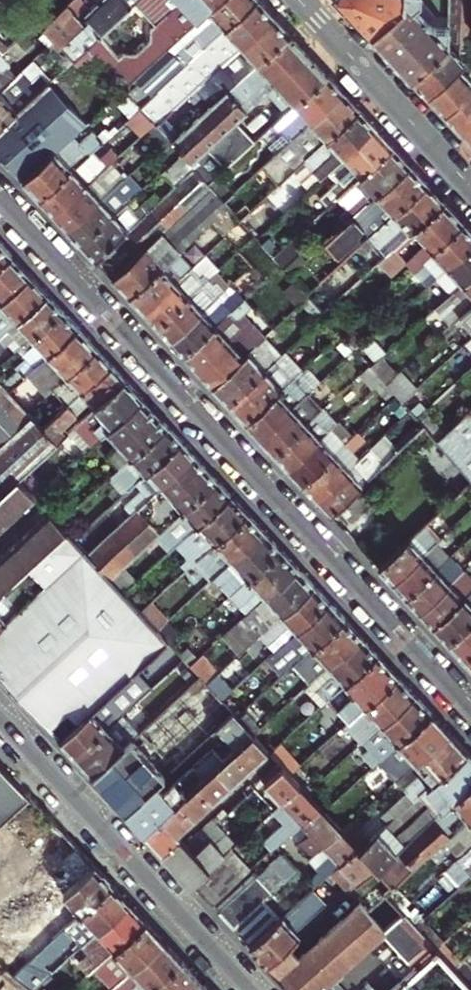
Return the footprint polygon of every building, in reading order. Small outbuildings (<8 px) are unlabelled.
[(67,5),(45,26),(56,39),(86,49),(100,36),(138,2),(140,0),(100,0),(80,18),(67,5)] [(221,0),(140,0),(138,2),(155,22),(150,27),(151,40),(137,53),(122,53),(118,56),(100,36),(86,49),(101,65),(124,90),(221,0)] [(124,90),(140,107),(257,0),(221,0),(124,90)] [(157,125),(164,118),(185,99),(189,96),(209,77),(210,76),(275,17),(267,8),(259,0),(257,0),(140,107),(155,123),(157,125)] [(404,0),(340,0),(373,35),(404,5),(404,0)] [(404,5),(373,35),(392,57),(411,77),(447,43),(448,28),(432,27),(414,7),(420,0),(404,0),(404,5)] [(448,28),(447,43),(411,77),(424,91),(429,97),(469,60),(470,58),(470,54),(470,0),(449,0),(448,28)] [(30,28),(39,20),(24,2),(15,11),(30,28)] [(204,96),(213,106),(214,105),(227,94),(258,65),(291,35),(283,26),(275,17),(210,76),(209,77),(189,96),(196,103),(204,96)] [(258,65),(227,94),(214,105),(213,106),(181,136),(173,143),(183,154),(197,168),(210,183),(218,176),(261,136),(244,115),(269,92),(288,112),(296,104),(328,75),(318,64),(302,46),(291,35),(258,65)] [(3,53),(9,48),(0,39),(0,50),(3,53)] [(3,53),(0,56),(0,91),(15,77),(6,68),(24,51),(16,42),(9,48),(3,53)] [(88,76),(101,65),(86,49),(74,60),(88,76)] [(429,97),(439,108),(446,115),(470,92),(470,61),(469,60),(429,97)] [(46,85),(48,84),(39,75),(31,82),(21,71),(15,77),(0,91),(0,127),(46,85)] [(283,134),(290,141),(343,92),(336,83),(328,75),(296,104),(288,112),(274,124),(280,131),(283,134)] [(0,127),(0,156),(3,160),(23,182),(73,136),(86,124),(48,84),(46,85),(0,127)] [(304,161),(360,109),(351,100),(343,92),(290,141),(277,153),(262,166),(278,184),(304,161)] [(446,115),(455,125),(463,133),(470,126),(470,92),(446,115)] [(155,123),(140,107),(130,116),(145,132),(155,123)] [(360,109),(304,161),(321,179),(345,157),(347,158),(363,147),(360,143),(377,128),(368,119),(360,109)] [(169,139),(173,143),(181,136),(164,118),(157,125),(169,139)] [(463,133),(470,142),(470,126),(463,133)] [(314,204),(322,213),(361,177),(394,146),(386,137),(377,128),(360,143),(363,147),(347,158),(345,157),(321,179),(330,189),(322,196),(314,204)] [(32,192),(39,199),(91,153),(103,141),(93,130),(79,143),(73,136),(23,182),(32,192)] [(270,145),(277,153),(290,141),(283,134),(270,145)] [(352,204),(360,212),(411,165),(402,156),(394,146),(361,177),(370,187),(352,204)] [(91,153),(39,199),(47,208),(53,215),(109,164),(119,156),(111,148),(98,161),(91,153)] [(197,168),(183,154),(164,171),(178,186),(197,168)] [(123,179),(109,164),(53,215),(59,221),(67,229),(123,179)] [(358,234),(362,230),(369,237),(428,183),(419,174),(411,165),(360,212),(324,244),(336,257),(357,238),(358,234)] [(197,168),(178,186),(160,201),(96,260),(112,278),(130,297),(180,251),(214,221),(229,206),(225,201),(210,183),(197,168)] [(225,201),(233,193),(218,176),(210,183),(225,201)] [(131,200),(137,195),(123,179),(67,229),(74,237),(81,245),(131,200)] [(330,189),(321,179),(313,186),(322,196),(330,189)] [(436,192),(428,183),(369,237),(359,246),(365,254),(376,244),(380,248),(405,226),(411,232),(445,201),(436,192)] [(89,253),(96,260),(160,201),(153,194),(138,208),(131,200),(81,245),(89,253)] [(406,260),(414,268),(418,264),(464,222),(455,212),(445,201),(411,232),(386,255),(378,263),(389,275),(406,260)] [(437,277),(470,246),(470,230),(464,222),(418,264),(421,268),(425,264),(437,277)] [(380,248),(386,255),(411,232),(405,226),(380,248)] [(12,256),(4,247),(0,243),(0,266),(12,256)] [(304,263),(287,245),(273,258),(290,276),(301,266),(304,263)] [(444,294),(448,297),(470,277),(470,246),(437,277),(449,290),(444,294)] [(180,251),(130,297),(137,305),(144,312),(178,281),(173,276),(190,261),(180,251)] [(29,275),(21,267),(12,256),(0,266),(0,302),(29,275)] [(195,265),(205,276),(208,273),(198,263),(195,265)] [(151,321),(157,327),(209,279),(211,277),(208,273),(205,276),(195,265),(178,281),(144,312),(151,321)] [(318,284),(301,266),(290,276),(306,294),(318,284)] [(0,337),(47,295),(39,285),(29,275),(0,302),(0,337)] [(448,297),(438,306),(454,324),(468,311),(470,308),(470,277),(448,297)] [(217,283),(214,285),(209,279),(157,327),(165,335),(170,341),(220,296),(225,291),(217,283)] [(176,347),(184,356),(244,299),(245,298),(237,290),(225,301),(220,296),(170,341),(176,347)] [(47,295),(0,337),(0,348),(15,334),(23,344),(61,310),(54,302),(47,295)] [(243,313),(251,307),(244,299),(184,356),(196,369),(212,386),(256,345),(235,322),(243,313)] [(342,334),(350,326),(331,306),(323,313),(342,334)] [(23,344),(20,347),(36,365),(78,327),(69,318),(61,310),(23,344)] [(256,345),(265,337),(243,313),(235,322),(256,345)] [(87,338),(78,327),(36,365),(22,377),(32,387),(17,401),(26,411),(35,403),(47,392),(96,348),(87,338)] [(361,346),(374,362),(382,355),(386,352),(371,337),(361,346)] [(221,396),(228,404),(273,364),(289,349),(283,341),(266,356),(256,345),(212,386),(221,396)] [(67,405),(78,395),(112,364),(103,355),(96,348),(47,392),(53,398),(57,394),(67,405)] [(383,381),(387,385),(399,374),(382,355),(370,366),(383,381)] [(55,442),(65,433),(60,428),(75,414),(80,420),(95,406),(125,379),(118,371),(112,364),(78,395),(67,405),(50,420),(42,428),(55,442)] [(273,364),(228,404),(237,414),(245,422),(289,382),(273,364)] [(362,372),(376,387),(383,381),(370,366),(362,372)] [(396,396),(402,402),(417,387),(402,371),(399,374),(387,385),(396,396)] [(73,426),(90,444),(106,430),(142,397),(133,388),(125,379),(95,406),(80,420),(73,426)] [(389,402),(396,396),(387,385),(383,381),(376,387),(389,402)] [(252,430),(260,438),(302,399),(303,398),(289,382),(245,422),(252,430)] [(2,492),(16,479),(25,470),(47,450),(55,442),(42,428),(26,411),(17,401),(0,383),(0,493),(2,492)] [(310,393),(303,398),(302,399),(316,414),(317,413),(323,408),(310,393)] [(152,408),(142,397),(106,430),(119,444),(106,456),(113,464),(111,467),(115,471),(167,424),(152,408)] [(302,399),(260,438),(267,446),(273,453),(316,414),(302,399)] [(42,428),(50,420),(35,403),(26,411),(42,428)] [(403,416),(409,410),(403,403),(397,409),(403,416)] [(316,414),(273,453),(281,461),(287,468),(331,428),(338,421),(323,407),(316,414)] [(437,441),(445,434),(425,412),(417,419),(437,441)] [(469,412),(445,434),(437,441),(470,478),(470,415),(469,412)] [(344,443),(352,436),(338,421),(331,428),(344,443)] [(117,477),(128,489),(134,483),(182,440),(174,432),(167,424),(115,471),(107,477),(112,482),(117,477)] [(68,431),(85,449),(90,444),(73,426),(68,431)] [(301,483),(344,443),(331,428),(287,468),(294,476),(301,483)] [(352,436),(344,443),(301,483),(308,491),(315,498),(357,458),(350,450),(363,438),(357,431),(352,436)] [(140,490),(113,515),(120,522),(195,454),(188,447),(182,440),(134,483),(140,490)] [(384,465),(369,448),(357,458),(315,498),(321,505),(329,514),(384,465)] [(195,454),(120,522),(86,554),(107,577),(117,568),(161,529),(164,525),(160,521),(165,517),(169,521),(216,478),(205,466),(195,454)] [(25,470),(16,479),(33,497),(42,488),(25,470)] [(128,489),(117,477),(112,482),(122,494),(128,489)] [(160,521),(164,525),(161,529),(175,544),(179,540),(230,493),(223,485),(216,478),(169,521),(165,517),(160,521)] [(23,505),(29,500),(33,497),(16,479),(2,492),(18,510),(23,505)] [(2,492),(0,493),(0,520),(3,523),(10,517),(18,510),(2,492)] [(230,493),(179,540),(196,559),(248,512),(238,501),(230,493)] [(57,523),(47,512),(39,519),(32,525),(49,544),(63,530),(57,523)] [(224,551),(232,560),(264,530),(256,521),(248,512),(196,559),(206,570),(221,556),(223,552),(224,551)] [(67,513),(57,523),(63,530),(72,539),(83,530),(67,513)] [(439,539),(425,523),(377,566),(386,576),(391,582),(437,540),(439,539)] [(24,533),(18,539),(34,557),(49,544),(32,525),(24,533)] [(34,557),(27,563),(47,584),(24,605),(21,603),(16,608),(0,622),(0,676),(11,688),(59,739),(135,669),(166,640),(156,630),(139,611),(121,593),(107,577),(86,554),(72,539),(63,530),(49,544),(34,557)] [(228,594),(280,547),(272,539),(264,530),(232,560),(213,577),(228,594)] [(27,563),(34,557),(18,539),(11,545),(3,552),(20,570),(27,563)] [(437,540),(391,582),(399,590),(404,596),(436,567),(447,557),(450,554),(437,540)] [(287,555),(280,547),(228,594),(238,605),(253,592),(256,586),(264,595),(297,565),(287,555)] [(206,570),(213,577),(232,560),(224,551),(223,552),(221,556),(206,570)] [(5,584),(20,570),(3,552),(0,555),(0,579),(5,584)] [(450,582),(461,572),(447,557),(436,567),(450,582)] [(251,641),(254,638),(313,584),(304,574),(297,565),(264,595),(245,613),(244,613),(234,623),(251,641)] [(450,582),(436,567),(404,596),(412,604),(418,611),(450,582)] [(121,593),(131,584),(117,568),(107,577),(121,593)] [(418,611),(425,619),(431,626),(470,589),(470,577),(468,579),(461,572),(450,582),(418,611)] [(267,644),(274,651),(277,648),(297,630),(329,600),(320,591),(313,584),(254,638),(263,648),(267,644)] [(256,586),(253,592),(238,605),(245,613),(264,595),(256,586)] [(431,626),(439,634),(447,643),(470,622),(470,589),(431,626)] [(16,608),(0,590),(0,622),(16,608)] [(259,665),(274,682),(293,664),(344,617),(336,608),(329,600),(297,630),(277,648),(274,651),(269,655),(259,665)] [(156,630),(164,622),(147,604),(139,611),(156,630)] [(353,626),(344,617),(293,664),(303,676),(317,663),(317,662),(317,661),(317,659),(321,656),(328,663),(343,649),(345,652),(362,636),(353,626)] [(447,643),(455,651),(463,660),(470,652),(470,622),(447,643)] [(235,656),(251,641),(234,623),(218,637),(235,656)] [(309,683),(306,686),(322,704),(326,700),(377,653),(369,644),(362,636),(345,652),(343,649),(328,663),(329,665),(314,678),(309,683)] [(269,655),(274,651),(267,644),(263,648),(269,655)] [(463,660),(470,668),(470,669),(470,652),(463,660)] [(388,665),(377,653),(325,700),(346,723),(397,675),(388,665)] [(198,675),(205,683),(217,672),(200,654),(188,665),(198,675)] [(309,683),(314,678),(329,665),(328,663),(321,656),(317,659),(317,661),(317,662),(317,663),(303,676),(309,683)] [(205,683),(221,700),(246,677),(230,660),(217,673),(213,676),(205,683)] [(151,686),(135,669),(59,739),(66,748),(75,757),(123,712),(151,686)] [(339,729),(356,747),(414,694),(406,685),(397,675),(346,723),(341,727),(339,729)] [(356,747),(373,766),(378,762),(432,713),(424,704),(414,694),(356,747)] [(321,705),(341,727),(346,723),(325,700),(322,704),(321,705)] [(244,709),(236,716),(251,733),(253,735),(261,727),(244,709)] [(123,712),(75,757),(82,765),(90,774),(138,730),(123,712)] [(236,716),(231,712),(214,727),(224,738),(234,749),(251,733),(236,716)] [(441,723),(432,713),(378,762),(396,781),(397,781),(416,763),(450,732),(441,723)] [(332,726),(297,757),(302,763),(337,731),(332,726)] [(153,764),(162,756),(138,730),(129,738),(153,764)] [(408,794),(384,816),(389,822),(467,751),(458,742),(450,732),(416,763),(427,776),(408,794)] [(269,752),(253,735),(251,733),(234,749),(232,750),(247,766),(255,759),(261,753),(273,767),(278,762),(269,752)] [(154,783),(163,775),(153,764),(129,738),(90,774),(105,790),(124,811),(154,783)] [(280,742),(269,752),(278,762),(290,775),(300,765),(280,742)] [(203,777),(210,770),(222,759),(218,754),(210,746),(201,754),(191,763),(203,777)] [(247,766),(232,750),(226,756),(222,759),(210,770),(225,786),(236,775),(247,766)] [(226,756),(221,751),(218,754),(222,759),(226,756)] [(432,807),(438,814),(470,784),(470,755),(467,751),(389,822),(369,841),(359,850),(373,865),(390,883),(395,888),(447,840),(450,837),(433,818),(426,825),(419,818),(398,838),(391,831),(425,800),(432,807)] [(37,797),(0,757),(0,831),(9,823),(37,797)] [(260,779),(279,800),(298,783),(290,775),(278,762),(273,767),(267,773),(260,779)] [(196,784),(203,777),(191,763),(184,770),(172,781),(185,794),(196,784)] [(408,794),(427,776),(416,763),(397,781),(408,794)] [(306,793),(317,783),(300,765),(290,775),(298,783),(306,793)] [(217,794),(225,786),(210,770),(203,777),(196,784),(210,799),(217,794)] [(172,781),(161,791),(131,817),(137,824),(144,832),(161,816),(178,801),(185,794),(172,781)] [(131,817),(161,791),(156,785),(154,783),(124,811),(126,812),(131,817)] [(252,786),(249,783),(235,797),(239,801),(253,788),(252,786)] [(318,805),(306,793),(298,783),(279,800),(272,808),(285,822),(266,840),(272,847),(301,821),(318,805)] [(202,807),(210,799),(196,784),(185,794),(178,801),(192,816),(202,807)] [(451,836),(470,818),(470,784),(438,814),(433,818),(450,837),(451,836)] [(184,842),(168,858),(177,868),(191,883),(230,847),(272,808),(253,788),(239,801),(224,814),(207,830),(205,828),(204,829),(199,834),(196,831),(184,842)] [(9,823),(32,848),(60,822),(37,797),(9,823)] [(239,801),(235,797),(220,810),(224,814),(239,801)] [(184,824),(192,816),(178,801),(161,816),(175,832),(184,824)] [(334,802),(324,812),(340,829),(350,820),(334,802)] [(306,827),(323,845),(340,829),(324,812),(318,805),(301,821),(306,827)] [(438,814),(432,807),(419,818),(426,825),(433,818),(438,814)] [(220,810),(203,826),(205,828),(207,830),(224,814),(220,810)] [(161,816),(144,832),(153,841),(162,851),(178,835),(175,832),(161,816)] [(470,848),(470,818),(451,836),(454,840),(458,837),(469,849),(470,848)] [(359,850),(369,841),(352,822),(342,831),(356,846),(359,850)] [(316,882),(322,877),(330,870),(356,846),(342,831),(340,829),(323,845),(311,856),(321,867),(316,872),(317,874),(313,878),(316,882)] [(168,858),(184,842),(179,836),(178,835),(162,851),(163,852),(168,858)] [(451,836),(450,837),(447,840),(462,856),(469,849),(458,837),(454,840),(451,836)] [(356,846),(330,870),(347,889),(373,865),(359,850),(356,846)] [(251,867),(230,847),(191,883),(202,894),(211,904),(251,867)] [(25,901),(43,920),(69,896),(101,868),(83,848),(25,901)] [(469,849),(462,856),(457,860),(470,876),(470,848),(469,849)] [(283,852),(258,875),(254,871),(215,905),(219,909),(217,911),(226,921),(233,928),(253,910),(299,867),(283,852)] [(86,915),(118,887),(110,878),(101,868),(69,896),(86,915)] [(266,964),(290,989),(327,989),(321,983),(326,979),(329,976),(330,975),(380,928),(417,969),(438,951),(437,948),(417,927),(402,911),(387,895),(395,888),(390,883),(382,890),(383,892),(366,908),(359,900),(299,956),(287,944),(285,946),(266,964)] [(118,887),(86,915),(74,927),(47,951),(25,971),(19,977),(35,989),(41,989),(44,987),(58,974),(47,962),(50,960),(61,972),(76,958),(135,905),(128,897),(118,887)] [(324,902),(310,888),(268,927),(249,945),(257,954),(266,964),(285,946),(287,944),(299,933),(295,929),(324,902)] [(43,920),(30,932),(37,941),(64,917),(74,927),(86,915),(69,896),(43,920)] [(417,927),(424,920),(409,904),(402,911),(417,927)] [(93,976),(151,923),(143,914),(135,905),(76,958),(93,976)] [(253,910),(233,928),(241,936),(249,945),(268,927),(253,910)] [(64,917),(37,941),(47,951),(74,927),(64,917)] [(424,920),(417,927),(437,948),(443,942),(445,941),(424,919),(424,920)] [(114,985),(117,982),(121,986),(169,943),(160,933),(151,923),(93,976),(102,986),(109,980),(114,985)] [(454,967),(460,961),(443,942),(437,948),(438,951),(454,967)] [(169,943),(121,986),(117,989),(157,989),(187,963),(178,953),(169,943)] [(438,951),(417,969),(392,989),(470,989),(470,986),(454,967),(438,951)] [(470,986),(470,971),(461,960),(460,961),(454,967),(470,986)] [(19,977),(25,971),(18,962),(10,969),(17,978),(19,977)] [(187,963),(157,989),(198,989),(206,983),(197,973),(187,963)] [(326,979),(336,989),(345,989),(343,988),(330,975),(329,976),(326,979)]
